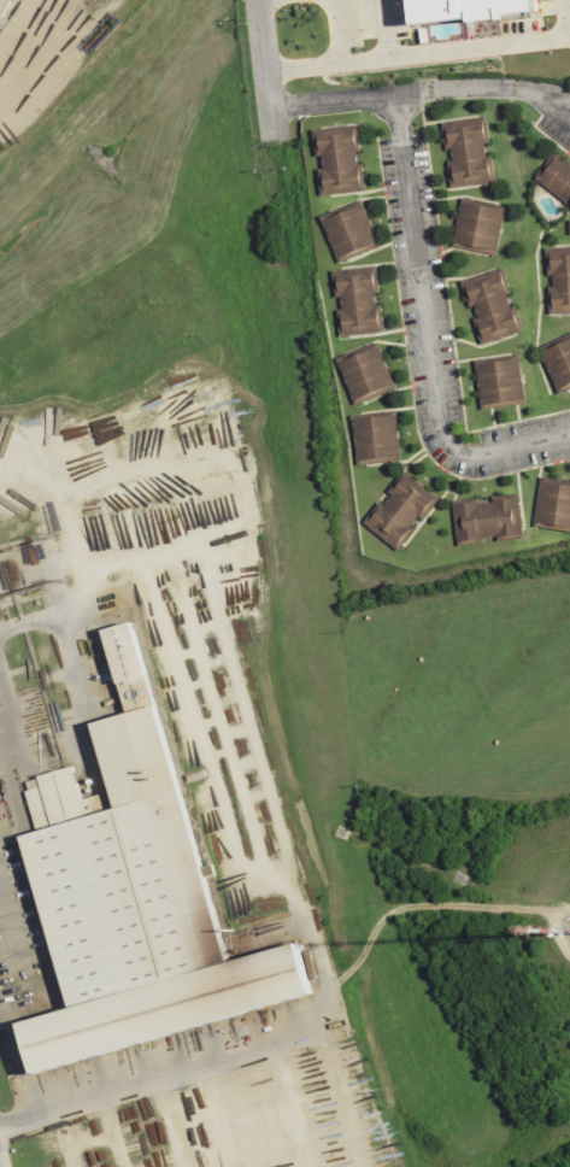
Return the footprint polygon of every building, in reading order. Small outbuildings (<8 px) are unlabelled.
[(413,25),(418,24),(472,18),(474,23),(501,20),(500,17),(539,12),(537,0),(411,0),(413,25)] [(447,188),(490,184),(484,118),(440,123),(447,188)] [(355,127),(313,130),(318,194),(360,192),(355,127)] [(552,153),(531,178),(566,207),(569,203),(569,168),(552,153)] [(449,247),(493,256),(503,207),(458,199),(449,247)] [(337,260),(380,245),(364,201),(322,218),(337,260)] [(543,248),(546,313),(569,313),(569,248),(543,248)] [(380,332),(374,268),(330,271),(336,336),(380,332)] [(459,281),(476,345),(519,333),(501,269),(459,281)] [(535,350),(554,393),(569,387),(569,334),(535,350)] [(333,362),(351,405),(392,389),(375,345),(333,362)] [(517,356),(472,360),(477,409),(523,404),(517,356)] [(353,464),(398,459),(392,412),(347,417),(353,464)] [(360,524),(394,550),(434,498),(400,471),(360,524)] [(542,479),(535,528),(569,534),(569,482),(542,479)] [(524,540),(521,497),(454,502),(458,546),(524,540)] [(95,725),(114,793),(89,801),(78,763),(39,775),(40,779),(28,782),(30,791),(25,792),(37,833),(24,837),(75,1010),(22,1025),(36,1074),(318,993),(304,940),(235,960),(163,709),(157,710),(147,679),(153,676),(137,621),(104,631),(128,715),(95,725)]
